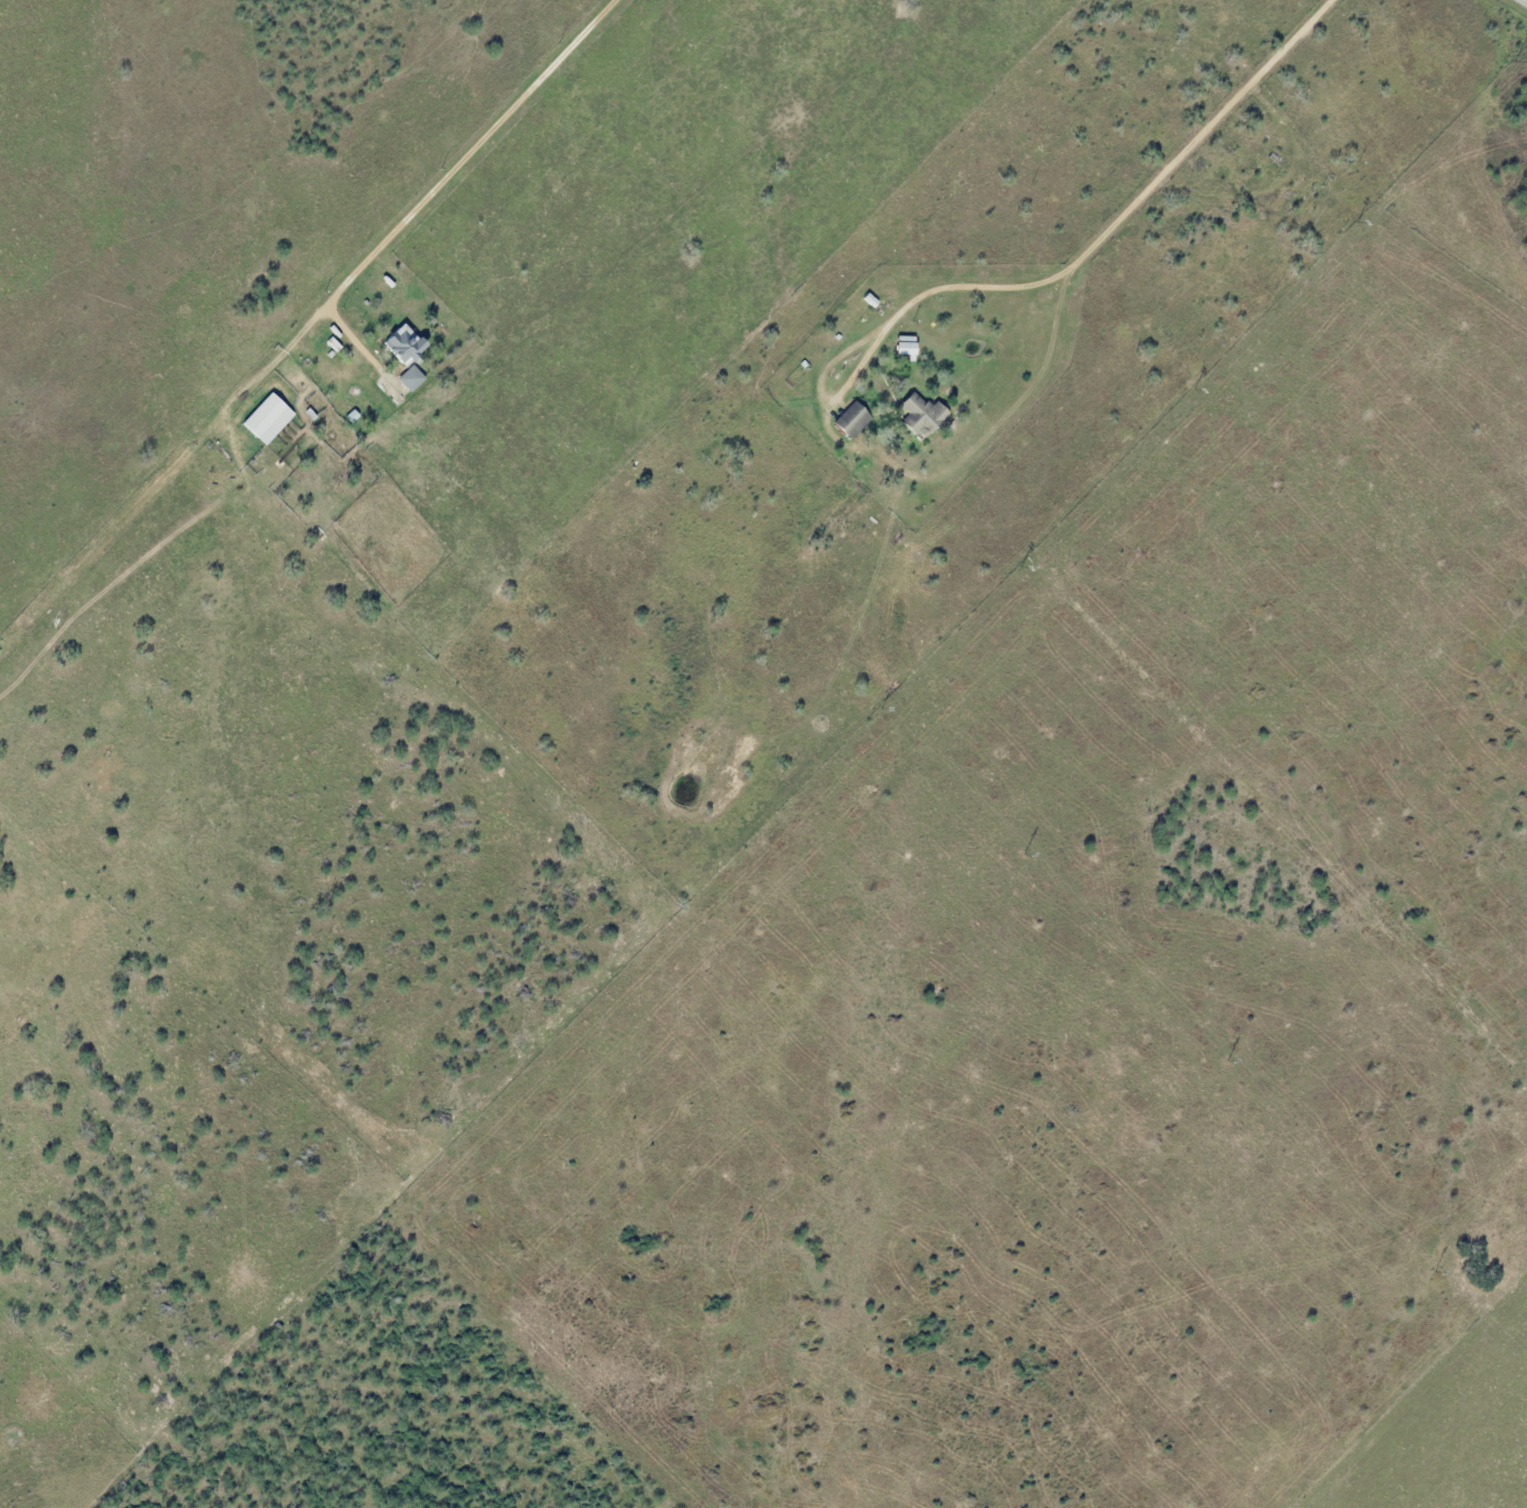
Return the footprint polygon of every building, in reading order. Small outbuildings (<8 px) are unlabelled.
[(383,343),(408,369),(398,379),(411,393),(426,379),(412,364),(429,348),(405,323),(383,343)] [(923,427),(930,434),(946,419),(916,389),(900,406),(909,414),(901,422),(915,435),(923,427)] [(295,415),(272,393),(242,423),(265,446),(295,415)] [(851,440),(873,418),(855,400),(833,422),(851,440)]
